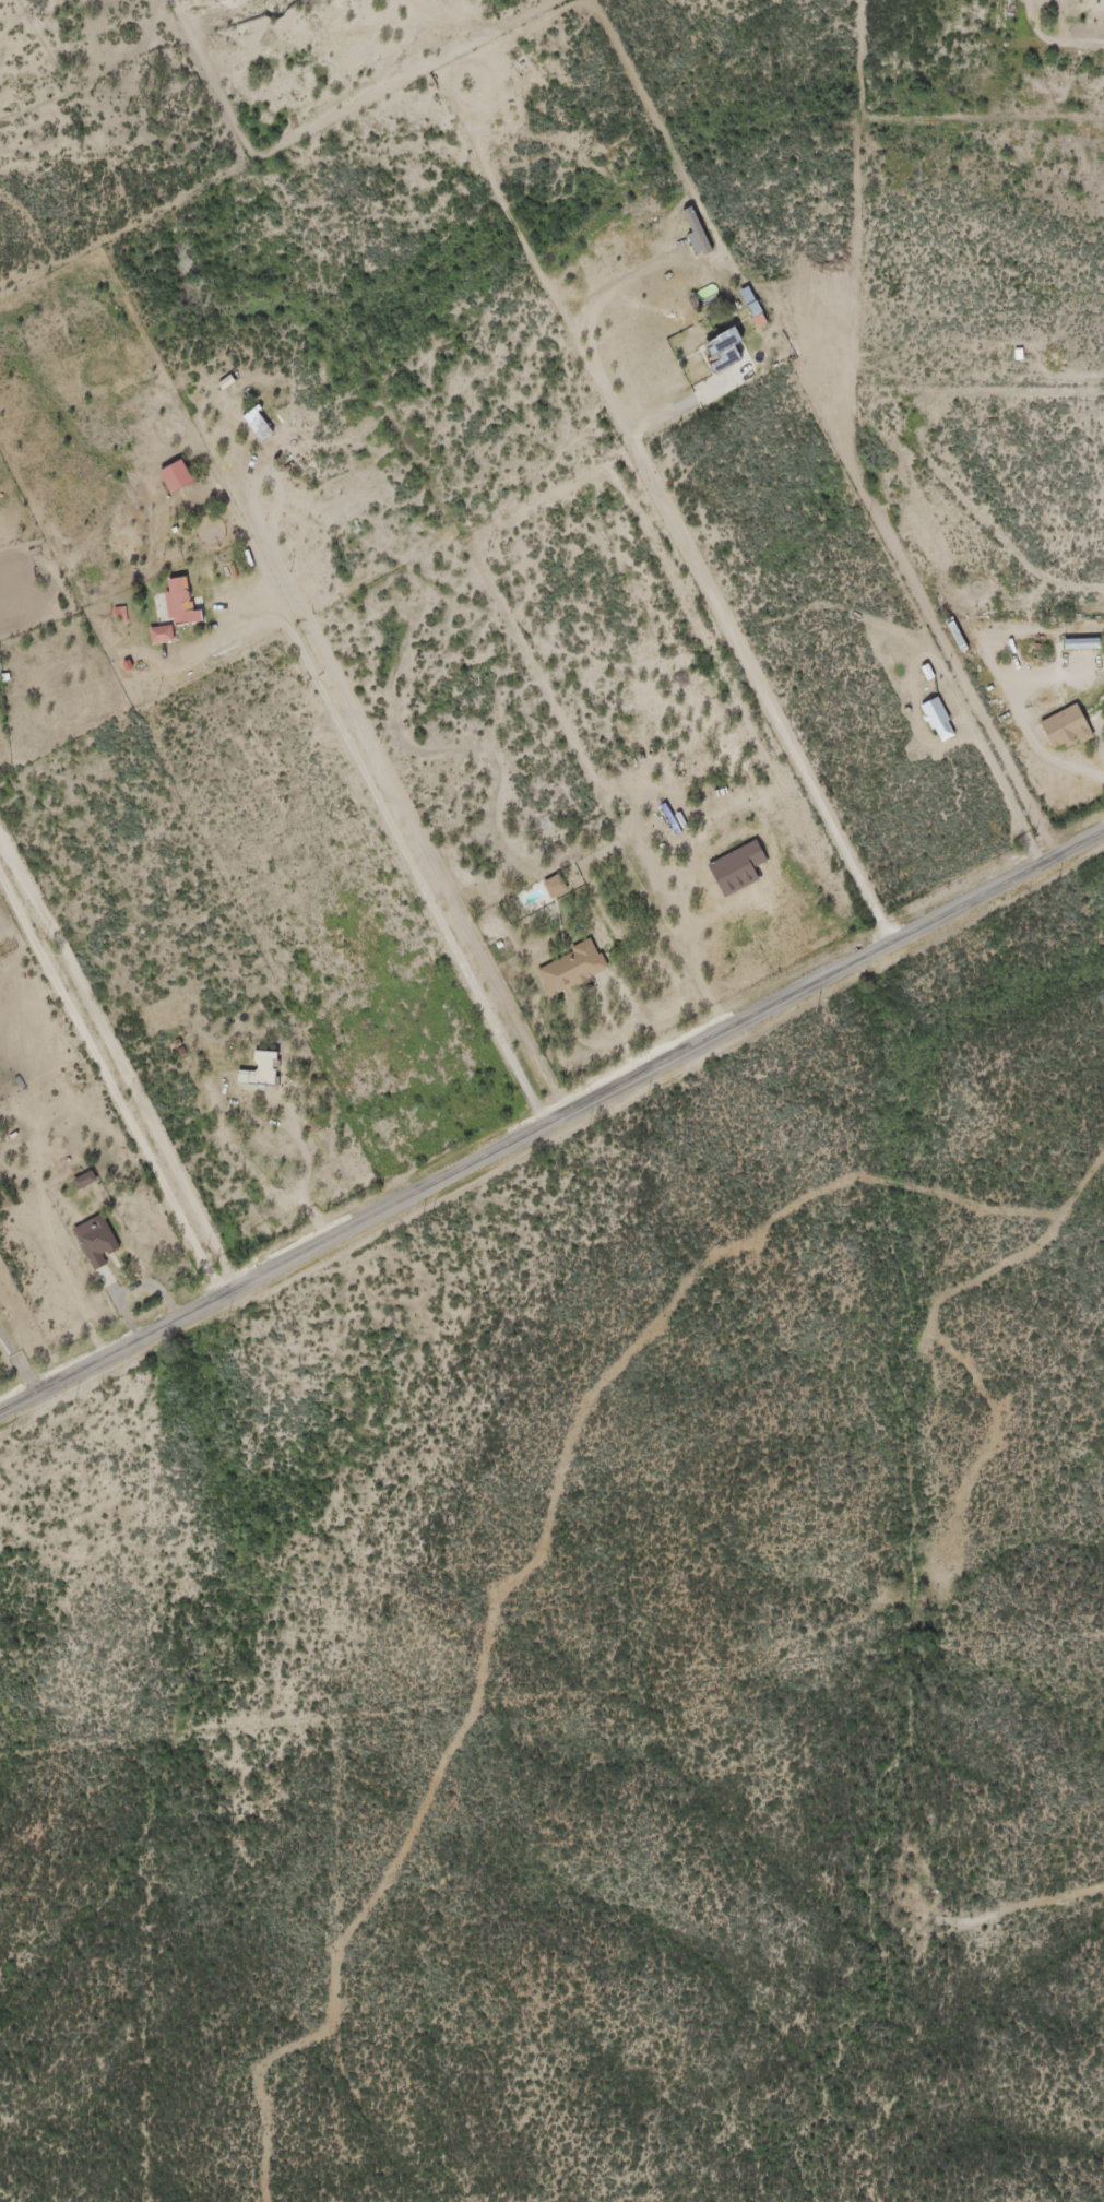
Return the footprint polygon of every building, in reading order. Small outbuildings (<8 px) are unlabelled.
[(736,345),(730,330),(695,346),(708,375),(737,362),(731,348),(736,345)] [(161,465),(171,489),(195,479),(185,455),(161,465)] [(944,633),(953,651),(957,649),(949,631),(944,633)] [(1093,641),(1057,641),(1057,652),(1094,651),(1093,641)] [(934,746),(950,737),(930,699),(913,708),(934,746)] [(1085,739),(1071,707),(1033,723),(1047,755),(1085,739)] [(599,973),(586,943),(529,969),(542,999),(599,973)] [(238,1081),(278,1081),(278,1046),(252,1046),(252,1053),(238,1053),(238,1081)] [(103,1252),(118,1244),(103,1212),(74,1226),(94,1266),(107,1260),(103,1252)]
